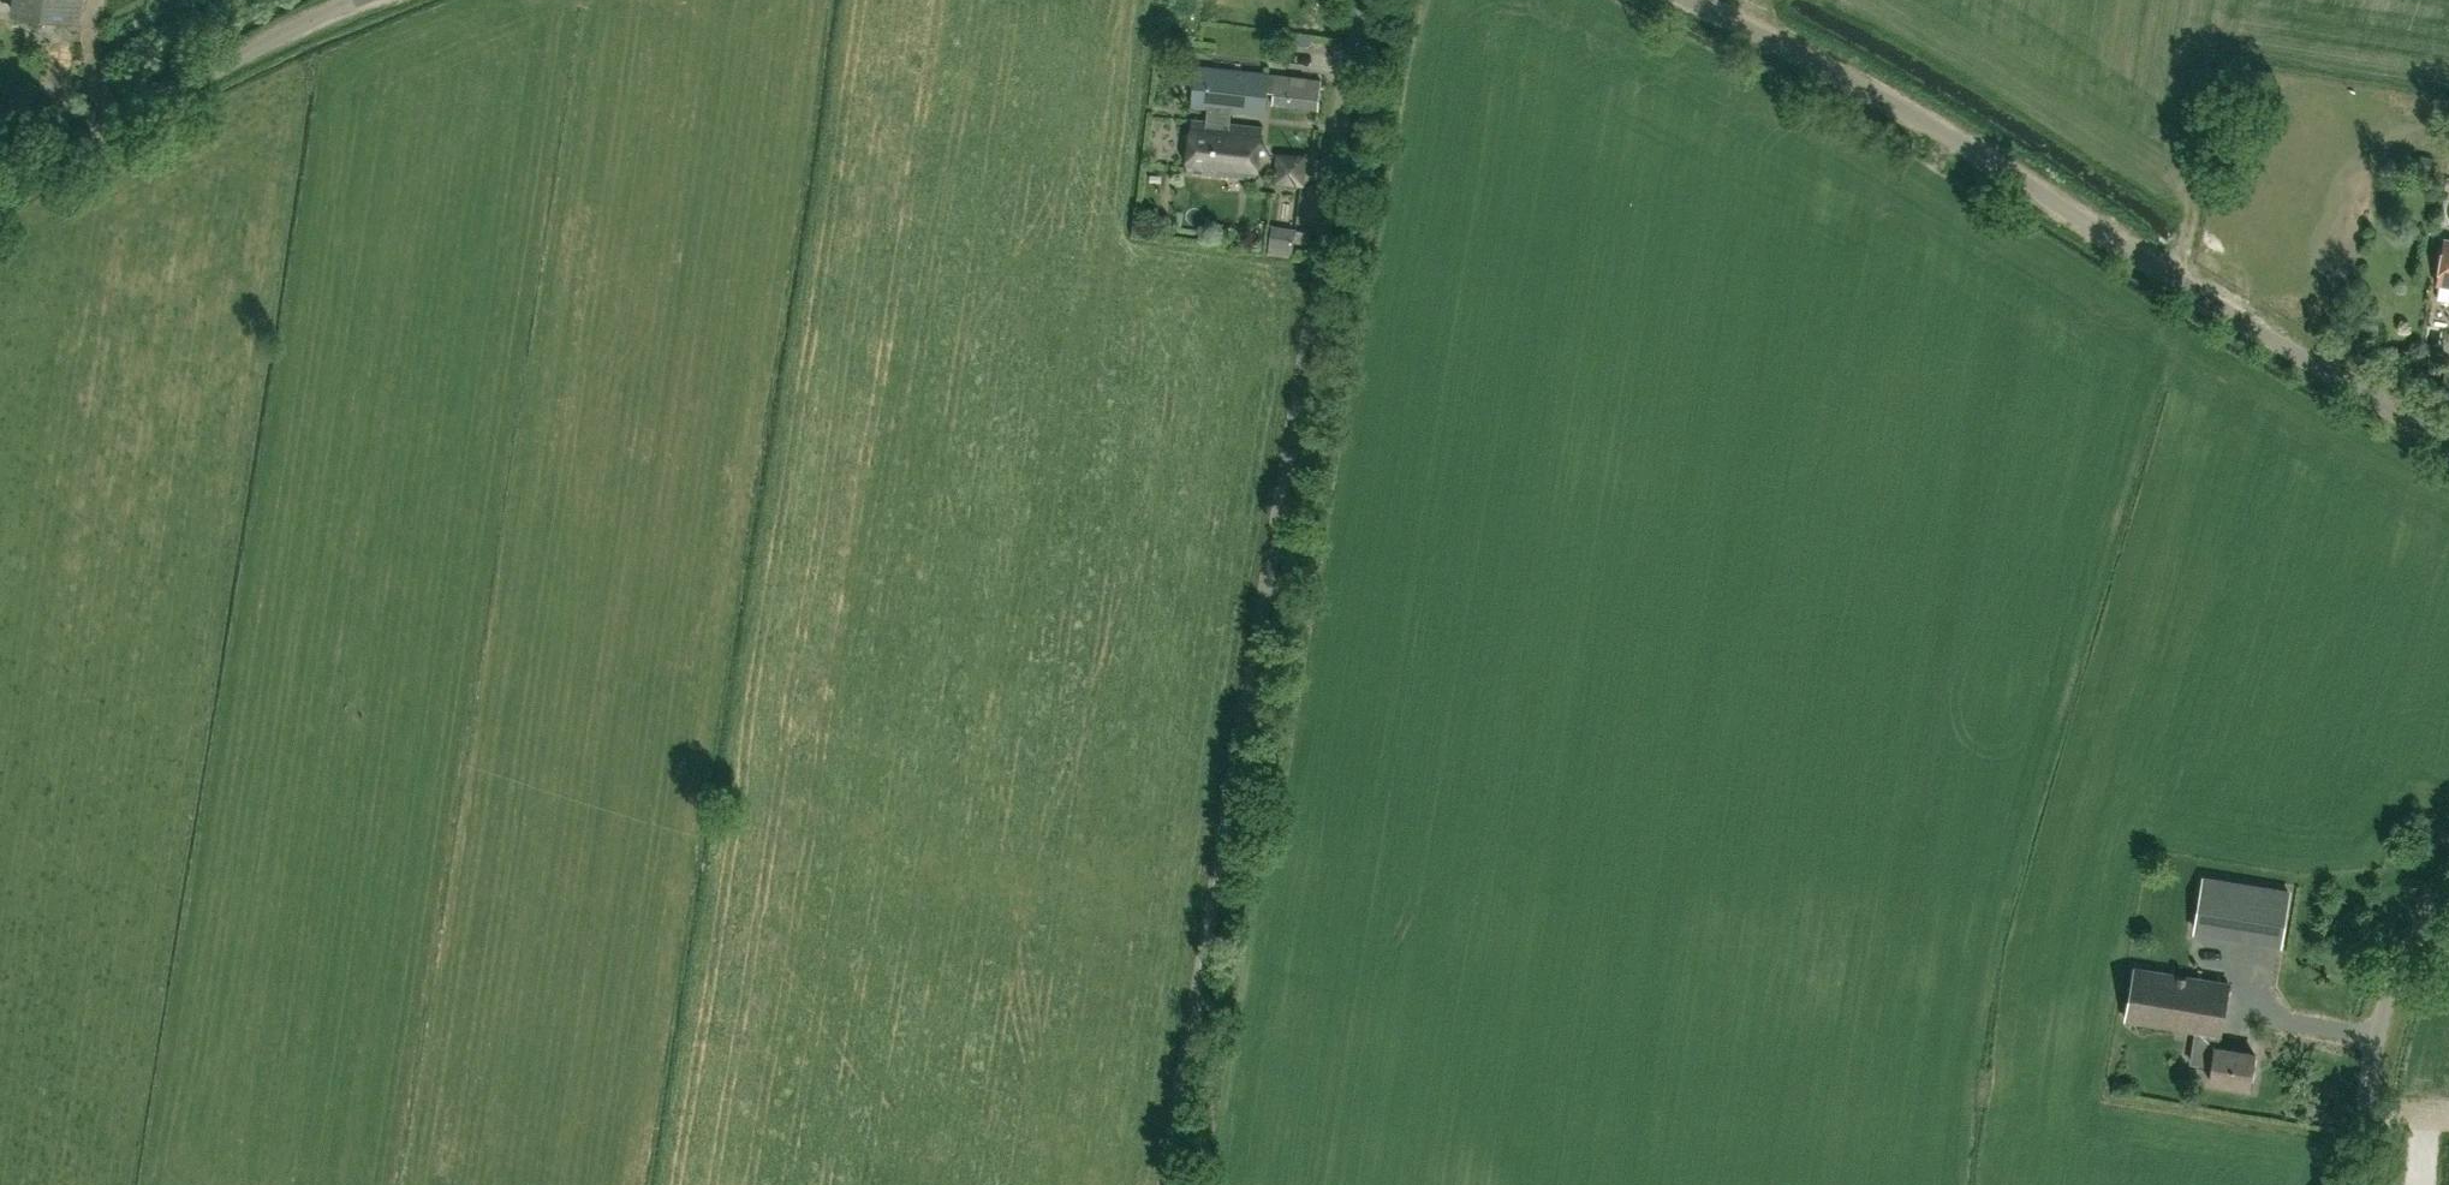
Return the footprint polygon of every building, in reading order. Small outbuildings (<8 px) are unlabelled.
[(15,15),(77,23),(81,0),(17,0),(15,15)] [(9,61),(11,41),(0,40),(0,61),(9,61)] [(1265,92),(1267,72),(1208,66),(1204,107),(1208,107),(1230,110),(1263,114),(1265,92)] [(1317,110),(1320,79),(1276,73),(1272,104),(1317,110)] [(1256,178),(1261,127),(1229,124),(1230,110),(1208,107),(1207,121),(1191,120),(1185,171),(1256,178)] [(1282,256),(1288,232),(1265,226),(1259,250),(1282,256)] [(2443,237),(2435,283),(2448,286),(2448,238),(2443,237)] [(2317,293),(2329,297),(2336,276),(2324,272),(2317,293)] [(2203,876),(2195,928),(2278,943),(2287,891),(2203,876)] [(2220,1033),(2229,983),(2133,967),(2125,1017),(2196,1029),(2191,1061),(2212,1064),(2209,1080),(2249,1087),(2254,1053),(2216,1047),(2218,1033),(2220,1033)]
